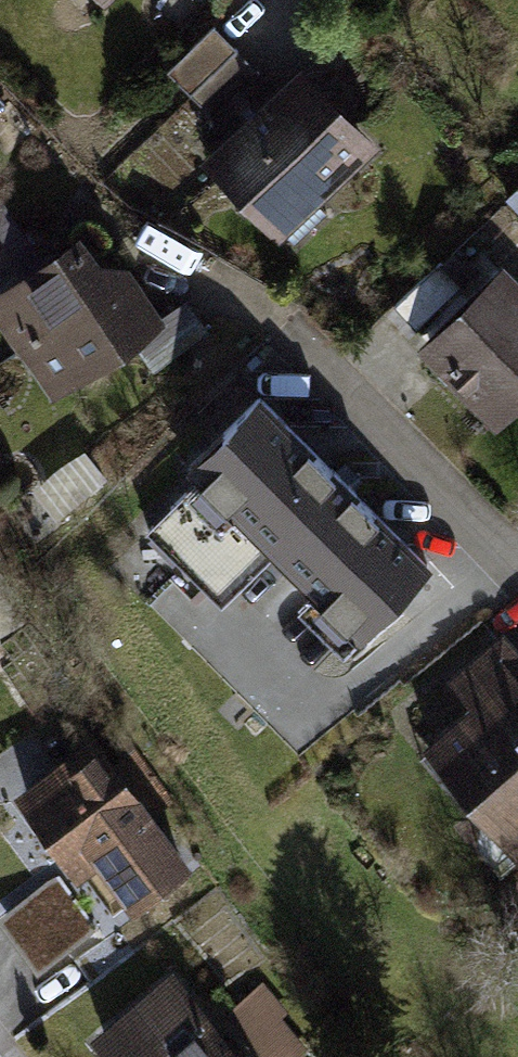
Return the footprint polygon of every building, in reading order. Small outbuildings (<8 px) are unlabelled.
[(167,71),(189,94),(236,48),(214,26),(167,71)] [(211,117),(258,71),(236,48),(189,94),(211,117)] [(211,117),(224,151),(292,85),(258,71),(211,117)] [(259,207),(293,242),(326,211),(312,197),(364,147),(299,79),(292,85),(224,151),(216,158),(261,205),(259,207)] [(507,198),(517,209),(517,187),(507,198)] [(25,347),(30,315),(13,290),(44,269),(3,207),(0,210),(0,317),(21,349),(25,347)] [(25,347),(54,390),(135,336),(155,323),(131,287),(115,298),(80,245),(44,269),(13,290),(30,315),(25,347)] [(392,305),(414,329),(474,274),(451,250),(392,305)] [(491,408),(517,382),(517,296),(501,278),(430,345),(491,408)] [(186,302),(155,323),(135,336),(153,362),(204,328),(186,302)] [(388,601),(426,564),(355,493),(356,491),(332,467),(330,468),(259,396),(190,465),(201,476),(148,529),(209,591),(262,539),(349,626),(382,594),(388,601)] [(431,745),(517,851),(517,683),(515,679),(517,677),(517,658),(502,638),(455,677),(476,702),(464,711),(467,715),(431,745)] [(172,800),(118,726),(105,736),(159,809),(172,800)] [(114,865),(135,895),(179,863),(92,746),(27,794),(79,864),(110,841),(123,858),(114,865)] [(70,873),(5,905),(36,967),(101,935),(70,873)] [(102,1036),(119,1056),(235,1056),(171,979),(102,1036)] [(227,1013),(250,1040),(282,1012),(259,985),(227,1013)]
